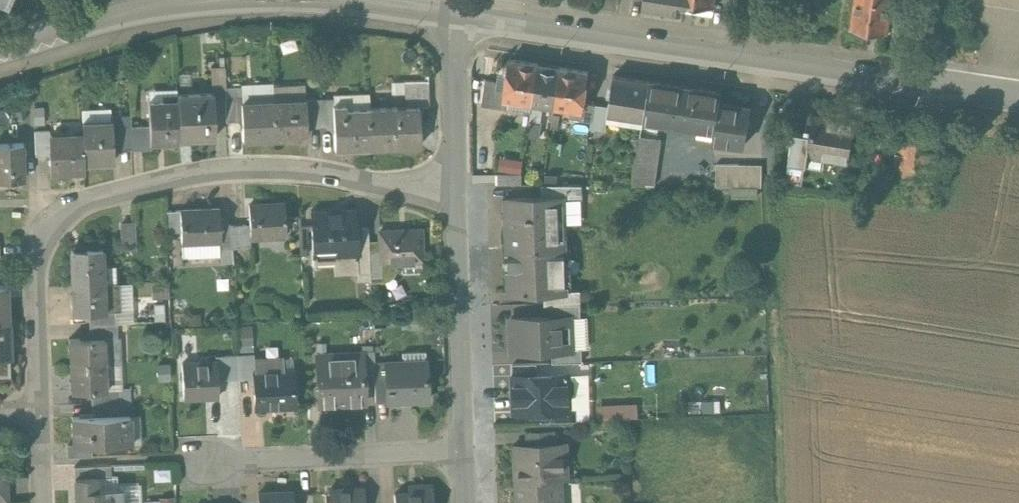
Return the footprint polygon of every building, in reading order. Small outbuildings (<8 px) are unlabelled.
[(713,8),(724,9),(726,0),(714,0),(713,8)] [(869,0),(855,0),(851,28),(887,33),(891,3),(869,0)] [(510,101),(533,104),(539,64),(510,60),(507,80),(502,79),(502,86),(506,86),(505,93),(504,100),(510,101)] [(543,106),(554,107),(560,67),(539,64),(533,104),(534,104),(533,110),(542,112),(543,106)] [(590,72),(560,67),(554,107),(578,111),(584,112),(585,104),(590,72)] [(607,115),(643,120),(649,81),(614,76),(607,115)] [(721,92),(649,81),(643,120),(701,129),(701,126),(714,128),(713,141),(745,145),(751,109),(719,104),(721,92)] [(509,111),(510,101),(504,100),(505,93),(485,90),(482,107),(509,111)] [(177,97),(177,106),(179,141),(214,139),(213,96),(177,97)] [(242,121),(241,105),(242,105),(241,98),(225,99),(226,121),(242,121)] [(322,126),(334,125),(334,107),(333,101),(321,102),(322,125),(322,126)] [(321,102),(304,103),(305,125),(322,125),(321,102)] [(162,103),(148,104),(149,128),(150,144),(151,144),(163,144),(163,145),(179,145),(179,141),(177,106),(162,107),(162,103)] [(304,103),(273,104),(275,139),(306,138),(305,125),(304,103)] [(273,104),(242,105),(241,105),(242,121),(242,140),(275,139),(273,104)] [(594,106),(585,104),(584,112),(578,111),(577,120),(592,123),(594,106)] [(345,106),(334,107),(334,125),(335,150),(353,149),(353,150),(371,149),(370,112),(370,110),(345,111),(345,106)] [(417,110),(370,112),(371,149),(418,146),(417,110)] [(854,123),(812,117),(809,135),(806,155),(808,155),(848,162),(854,123)] [(130,140),(130,129),(130,118),(116,118),(117,141),(130,140)] [(548,126),(530,123),(527,137),(545,140),(548,126)] [(82,128),(82,138),(83,164),(101,163),(101,158),(111,157),(112,163),(113,163),(112,124),(110,124),(110,126),(82,128)] [(150,144),(149,128),(130,129),(130,140),(131,151),(151,151),(151,144),(150,144)] [(808,155),(806,155),(809,135),(792,133),(787,165),(806,168),(808,155)] [(935,140),(896,135),(891,179),(899,180),(900,173),(930,177),(931,169),(934,146),(935,140)] [(50,139),(50,155),(49,155),(50,175),(51,175),(51,173),(84,172),(83,164),(82,138),(67,138),(67,139),(50,140),(50,139)] [(661,141),(640,138),(632,186),(654,186),(661,141)] [(0,145),(0,183),(26,182),(24,145),(0,145)] [(762,187),(761,166),(717,165),(717,187),(762,187)] [(542,200),(563,199),(563,200),(582,200),(582,186),(541,185),(542,199),(542,200)] [(866,195),(883,197),(884,187),(867,185),(866,195)] [(542,199),(506,200),(508,248),(565,246),(563,200),(563,199),(542,200),(542,199)] [(284,205),(248,207),(250,239),(272,238),(272,234),(283,234),(284,237),(285,237),(284,205)] [(219,210),(180,212),(181,244),(220,242),(221,242),(220,228),(219,210)] [(354,213),(310,215),(312,257),(336,256),(355,255),(356,255),(355,232),(354,213)] [(122,222),(126,248),(141,246),(137,220),(122,222)] [(245,227),(232,228),(233,249),(246,248),(245,227)] [(232,228),(220,228),(221,242),(220,242),(220,249),(233,249),(232,228)] [(355,232),(356,255),(355,255),(356,283),(370,283),(368,250),(368,231),(355,232)] [(419,231),(379,233),(380,250),(380,264),(381,264),(382,282),(386,281),(389,280),(391,277),(393,275),(394,271),(395,268),(395,264),(421,263),(419,231)] [(566,293),(565,246),(508,248),(510,296),(544,295),(566,294),(566,293)] [(103,272),(102,250),(72,251),(73,286),(99,285),(98,272),(103,272)] [(368,250),(370,283),(382,282),(381,264),(380,264),(380,250),(368,250)] [(336,256),(312,257),(312,265),(336,264),(336,256)] [(99,285),(73,286),(74,314),(89,314),(104,313),(104,312),(103,285),(99,285)] [(0,287),(0,323),(9,322),(8,287),(0,287)] [(544,305),(580,304),(579,292),(566,293),(566,294),(544,295),(544,305)] [(551,305),(551,318),(580,317),(580,304),(551,305)] [(116,312),(104,312),(104,313),(89,314),(90,325),(116,324),(116,312)] [(570,318),(512,319),(513,352),(571,350),(570,318)] [(0,323),(0,358),(11,358),(9,322),(0,323)] [(104,339),(70,340),(71,366),(105,365),(104,339)] [(581,350),(552,351),(553,363),(582,362),(581,350)] [(361,359),(362,377),(374,376),(373,352),(360,353),(360,359),(361,359)] [(239,378),(253,378),(253,373),(254,373),(253,361),(253,355),(238,356),(239,378)] [(318,355),(316,355),(319,406),(320,406),(320,400),(334,400),(334,406),(364,404),(362,377),(361,359),(360,359),(318,361),(318,355)] [(225,379),(239,378),(238,356),(224,356),(225,379)] [(281,360),(253,361),(254,373),(253,373),(253,378),(255,408),(294,407),(293,371),(282,371),(281,360)] [(402,362),(385,363),(385,378),(387,402),(426,401),(425,361),(423,361),(423,365),(402,366),(402,362)] [(197,363),(182,364),(183,399),(217,397),(215,363),(214,363),(214,365),(197,366),(197,363)] [(513,377),(537,376),(536,364),(512,365),(513,377)] [(106,390),(105,365),(71,366),(72,392),(92,391),(106,391),(106,390)] [(537,376),(513,377),(514,411),(523,411),(527,414),(535,414),(534,410),(540,410),(570,409),(570,408),(569,395),(573,391),(573,382),(569,378),(569,375),(537,376)] [(376,403),(387,402),(385,378),(374,379),(376,403)] [(106,391),(92,391),(93,405),(118,404),(118,390),(106,390),(106,391)] [(118,404),(93,405),(93,417),(107,416),(107,417),(119,417),(118,404)] [(570,409),(540,410),(541,422),(577,421),(576,408),(570,408),(570,409)] [(107,416),(93,417),(73,417),(74,445),(108,444),(107,417),(107,416)] [(517,446),(518,481),(563,480),(566,480),(565,445),(517,446)] [(13,502),(11,472),(0,472),(0,502),(4,502),(13,502)] [(518,481),(518,502),(563,502),(563,480),(518,481)] [(394,495),(394,502),(432,502),(431,486),(417,487),(417,494),(394,495)] [(329,492),(330,502),(362,502),(361,490),(329,492)] [(76,502),(109,502),(108,491),(75,492),(76,502)] [(259,493),(260,502),(293,502),(293,492),(259,493)]
